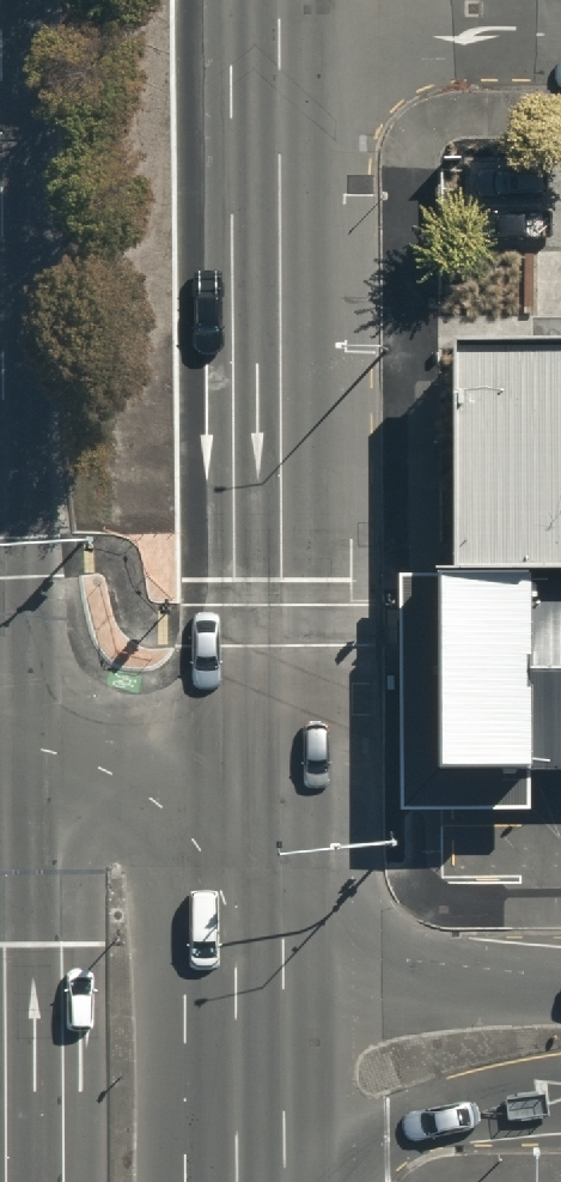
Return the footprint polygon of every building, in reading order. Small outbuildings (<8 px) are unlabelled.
[(449,350),(451,570),(560,570),(560,349),(449,350)] [(451,570),(432,570),(433,813),(531,813),(531,773),(560,773),(560,570),(451,570)]
